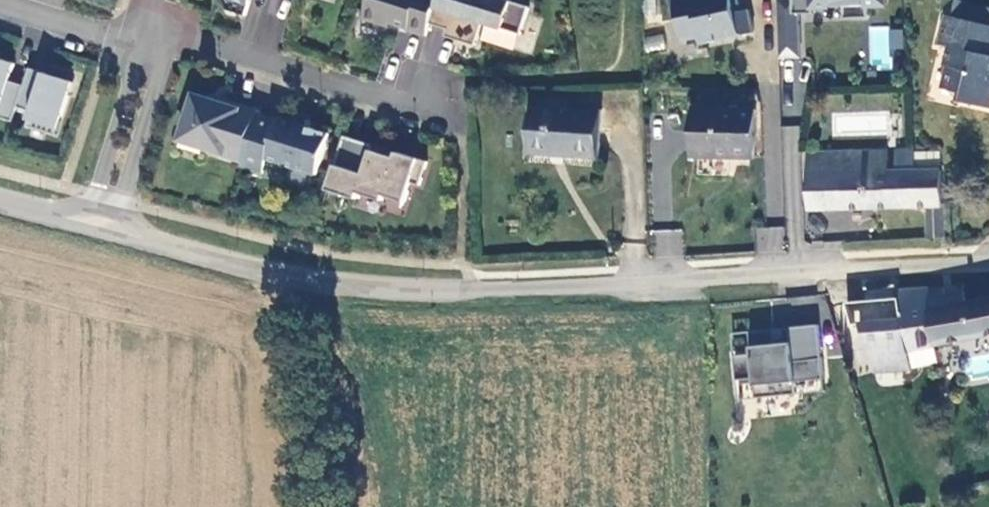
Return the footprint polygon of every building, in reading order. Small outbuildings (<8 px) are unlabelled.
[(229,10),(232,0),(223,0),(229,10)] [(229,10),(247,16),(252,0),(232,0),(229,10)] [(365,19),(380,23),(385,21),(409,29),(408,30),(427,36),(431,24),(439,0),(371,0),(365,19)] [(431,24),(457,32),(455,39),(476,46),(484,22),(522,34),(530,7),(508,0),(439,0),(431,24)] [(758,32),(754,9),(741,11),(739,3),(745,2),(744,0),(676,0),(679,16),(683,15),(688,38),(705,34),(707,41),(758,32)] [(785,57),(805,56),(804,13),(818,12),(817,6),(848,5),(849,18),(873,17),(873,4),(891,4),(891,0),(783,0),(785,57)] [(956,1),(952,18),(988,26),(988,8),(956,1)] [(947,17),(940,46),(952,49),(948,66),(950,67),(945,92),(963,96),(962,103),(988,109),(988,57),(985,56),(988,40),(988,26),(952,18),(947,17)] [(868,68),(891,68),(892,49),(903,49),(903,27),(869,26),(868,68)] [(662,35),(643,38),(645,51),(664,49),(662,35)] [(0,59),(0,118),(13,122),(18,108),(25,86),(10,81),(15,64),(0,59)] [(74,82),(30,68),(25,86),(18,108),(33,111),(28,126),(57,136),(74,82)] [(829,123),(836,123),(836,130),(852,130),(852,109),(858,109),(858,93),(829,93),(829,123)] [(243,163),(258,114),(259,111),(221,98),(220,103),(196,95),(182,140),(226,154),(225,156),(243,163)] [(601,159),(603,110),(537,107),(534,155),(601,159)] [(697,158),(757,158),(758,109),(697,107),(697,158)] [(318,175),(331,134),(280,118),(279,120),(258,114),(243,163),(242,166),(264,174),(268,159),(318,175)] [(375,145),(346,136),(329,190),(358,199),(360,193),(384,201),(385,195),(407,202),(413,183),(421,186),(428,162),(398,153),(396,159),(373,152),(375,145)] [(375,145),(373,152),(396,159),(398,153),(375,145)] [(930,237),(946,236),(944,169),(918,170),(917,150),(899,151),(900,169),(891,169),(890,151),(813,154),(814,211),(928,209),(930,237)] [(943,151),(921,152),(921,167),(945,165),(943,151)] [(756,226),(755,254),(784,254),(785,226),(756,226)] [(970,300),(968,290),(948,292),(947,285),(899,287),(905,317),(867,326),(879,372),(912,369),(910,353),(988,337),(988,298),(970,300)] [(830,378),(824,324),(795,327),(796,342),(792,343),(782,344),(780,329),(755,331),(758,354),(740,356),(743,380),(760,378),(762,398),(803,394),(802,381),(830,378)] [(780,329),(782,344),(792,343),(790,328),(780,329)]
